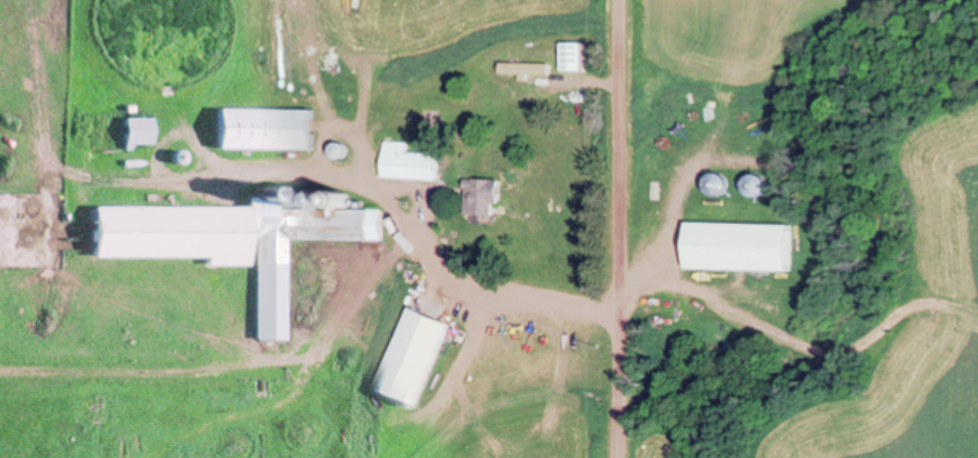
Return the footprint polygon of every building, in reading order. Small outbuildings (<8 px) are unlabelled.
[(588,41),(588,69),(567,69),(567,41),(588,41)] [(504,72),(504,61),(554,61),(554,72),(533,72),(533,78),(525,78),(525,72),(504,72)] [(343,91),(352,91),(352,101),(343,101),(343,91)] [(220,107),(314,108),(314,148),(219,147),(220,107)] [(127,117),(154,117),(154,143),(133,143),(133,147),(127,147),(127,117)] [(385,175),(387,140),(409,141),(408,151),(442,152),(440,178),(385,175)] [(338,142),(341,142),(344,143),(346,146),(347,150),(346,153),(345,155),(342,157),(339,158),(336,157),(333,155),(331,151),(331,147),(333,144),(336,142),(338,142)] [(180,149),(183,150),(186,151),(188,153),(188,156),(188,158),(187,160),(186,161),(184,163),(182,163),(180,163),(177,162),(176,160),(175,158),(175,156),(175,154),(176,151),(178,150),(180,149)] [(730,173),(732,176),(734,180),(734,184),(733,188),(730,191),(726,194),(723,194),(719,194),(716,192),(713,189),(712,186),(711,183),(711,180),(712,176),(715,173),(718,172),(722,171),(725,171),(727,172),(730,173)] [(770,175),(773,178),(774,181),(774,186),(773,189),(771,193),(767,195),(764,196),(760,195),(756,193),(754,191),(752,188),(751,185),(752,181),(753,178),(756,175),(758,173),(762,172),(765,172),(768,173),(770,175)] [(500,216),(487,216),(475,215),(474,215),(474,213),(470,213),(470,178),(507,178),(507,201),(500,201),(500,216)] [(91,204),(243,205),(243,195),(252,195),(250,192),(250,188),(252,185),(253,184),(257,182),(260,182),(263,184),(265,186),(266,190),(265,193),(264,195),(270,195),(271,193),(272,190),(275,188),(279,188),(281,188),(283,190),(285,194),(285,199),(285,200),(283,202),(280,203),(279,203),(274,203),(273,203),(272,203),(272,205),(296,206),(296,204),(294,202),(293,200),(293,196),(293,192),(294,189),(297,187),(302,186),(306,186),(308,188),(310,190),(312,193),(312,197),(311,200),(311,201),(313,201),(313,206),(318,206),(318,201),(317,200),(317,196),(317,194),(321,190),(324,188),(328,188),(331,190),(333,192),(333,196),(333,199),(332,201),(330,202),(330,206),(377,206),(377,235),(281,235),(281,336),(251,336),(252,235),(244,235),(244,262),(203,262),(203,253),(91,253),(91,204)] [(347,189),(350,190),(353,191),(354,193),(355,196),(355,198),(354,200),(352,203),(350,204),(348,205),(345,205),(342,204),(340,203),(338,201),(338,199),(337,196),(338,193),(339,192),(341,190),(344,189),(347,189)] [(800,224),(799,271),(691,268),(693,221),(800,224)] [(452,324),(416,409),(376,391),(412,307),(452,324)]
